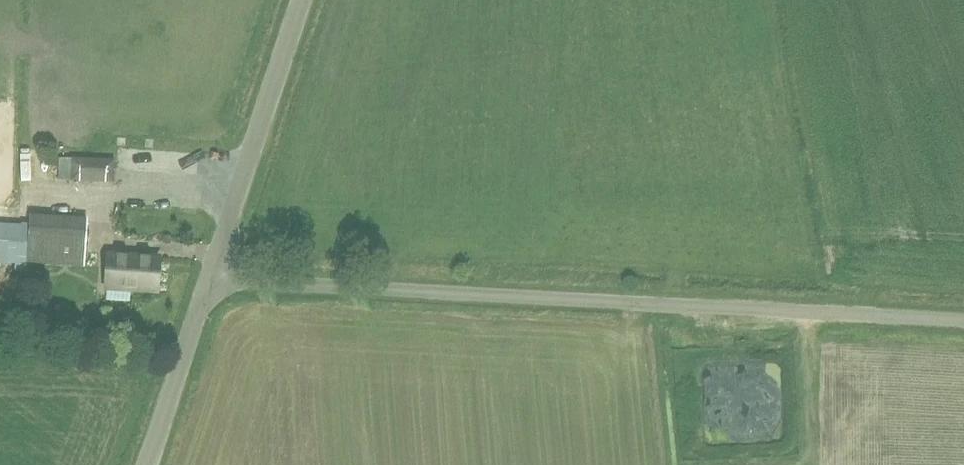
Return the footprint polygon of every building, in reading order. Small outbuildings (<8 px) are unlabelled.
[(100,156),(81,156),(80,172),(99,172),(100,156)] [(18,162),(19,181),(30,181),(29,162),(18,162)] [(86,215),(29,212),(28,230),(0,228),(0,260),(26,261),(26,262),(84,265),(86,215)] [(156,291),(158,257),(108,254),(106,288),(156,291)]
